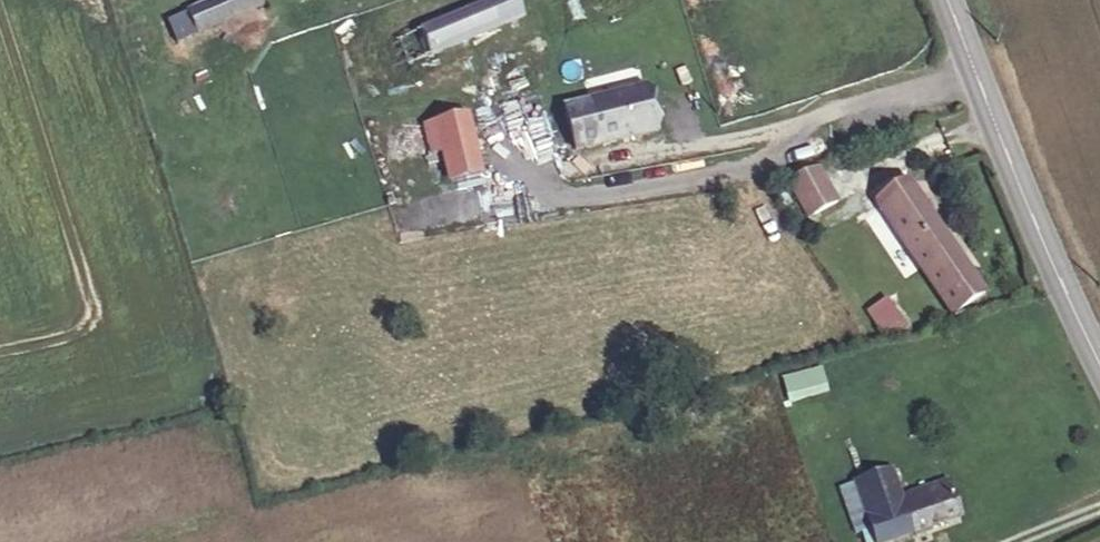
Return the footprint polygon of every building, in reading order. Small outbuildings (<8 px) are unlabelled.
[(192,0),(178,0),(151,11),(158,33),(199,19),(192,0)] [(199,19),(248,0),(192,0),(199,19)] [(412,21),(423,49),(517,11),(514,0),(461,0),(412,21)] [(423,49),(412,21),(357,47),(367,72),(423,49)] [(652,125),(640,83),(561,105),(561,110),(545,114),(556,150),(652,125)] [(425,149),(439,146),(469,137),(461,111),(419,123),(425,149)] [(469,137),(439,146),(449,184),(477,176),(469,137)] [(837,205),(815,167),(789,183),(810,219),(837,205)] [(878,194),(906,175),(901,167),(871,185),(878,194)] [(987,291),(906,175),(878,194),(960,311),(987,291)] [(902,328),(890,307),(871,317),(884,337),(902,328)] [(824,372),(783,379),(787,403),(828,396),(824,372)] [(950,499),(938,462),(892,480),(883,453),(848,466),(868,527),(950,499)]
